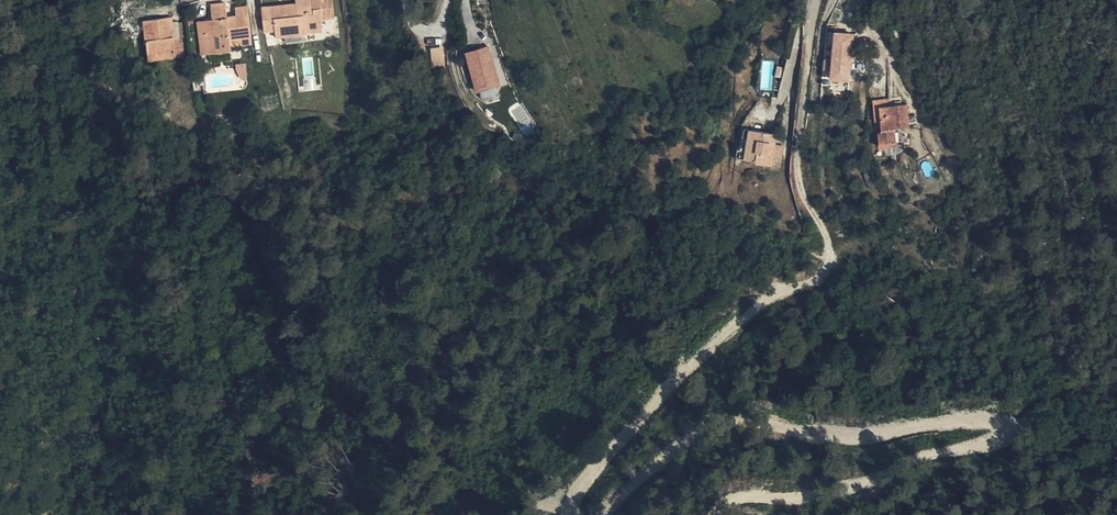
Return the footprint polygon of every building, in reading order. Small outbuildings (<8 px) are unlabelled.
[(287,7),(262,10),(264,32),(274,31),(275,37),(322,32),(320,18),(334,17),(332,0),(297,0),(298,5),(298,9),(288,11),(287,7)] [(210,24),(203,25),(207,58),(231,55),(229,49),(240,48),(251,47),(247,10),(235,11),(235,20),(232,20),(233,25),(226,27),(227,21),(224,8),(208,9),(210,24)] [(142,25),(146,60),(171,56),(172,61),(182,60),(180,45),(171,47),(170,42),(167,43),(166,35),(169,34),(168,22),(142,25)] [(207,58),(203,25),(196,25),(200,59),(207,58)] [(832,33),(830,81),(851,82),(853,33),(832,33)] [(463,52),(475,92),(500,86),(488,46),(463,52)] [(443,47),(430,48),(431,66),(444,66),(443,47)] [(171,56),(146,60),(147,64),(172,61),(171,56)] [(830,57),(824,56),(821,78),(827,78),(830,57)] [(760,90),(772,91),(773,61),(761,60),(760,90)] [(496,95),(494,88),(479,92),(482,99),(496,95)] [(870,136),(871,150),(895,148),(893,132),(901,130),(899,108),(882,109),(882,102),(865,103),(868,126),(874,125),(874,135),(870,136)] [(750,126),(747,156),(764,157),(764,160),(780,162),(783,127),(750,126)] [(611,165),(601,165),(600,184),(610,183),(611,165)] [(863,175),(855,178),(862,192),(870,189),(863,175)] [(754,177),(756,194),(764,193),(762,176),(754,177)] [(750,195),(756,194),(754,177),(747,178),(750,195)]
